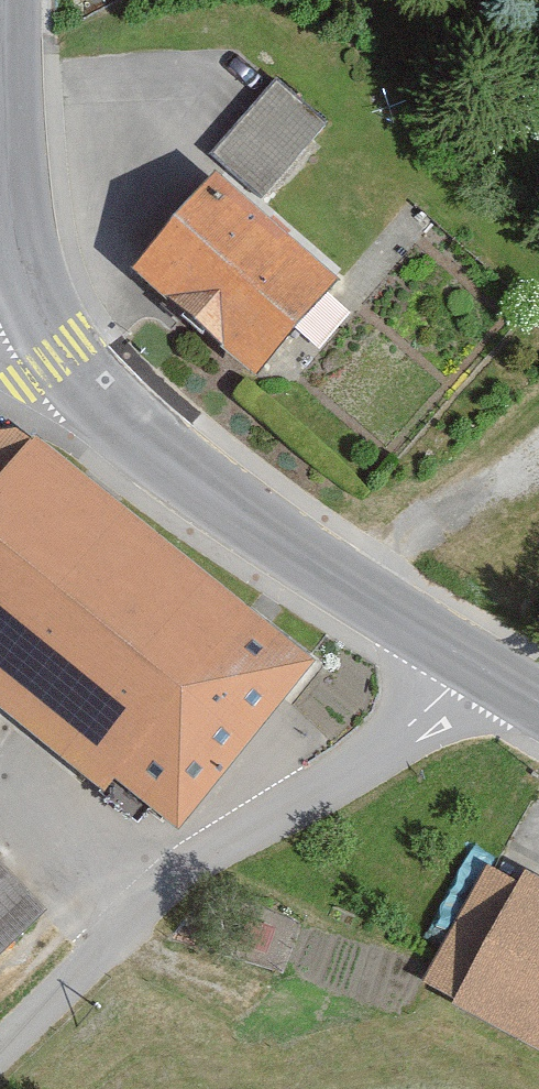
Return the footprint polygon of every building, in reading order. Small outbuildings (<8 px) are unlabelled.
[(341,131),(290,86),(228,157),(279,202),(341,131)] [(366,298),(246,187),(167,273),(288,383),(366,298)] [(0,426),(0,684),(204,832),(344,666),(58,439),(0,426)] [(0,841),(0,976),(68,910),(0,841)] [(511,860),(442,989),(538,1041),(538,875),(511,860)]
